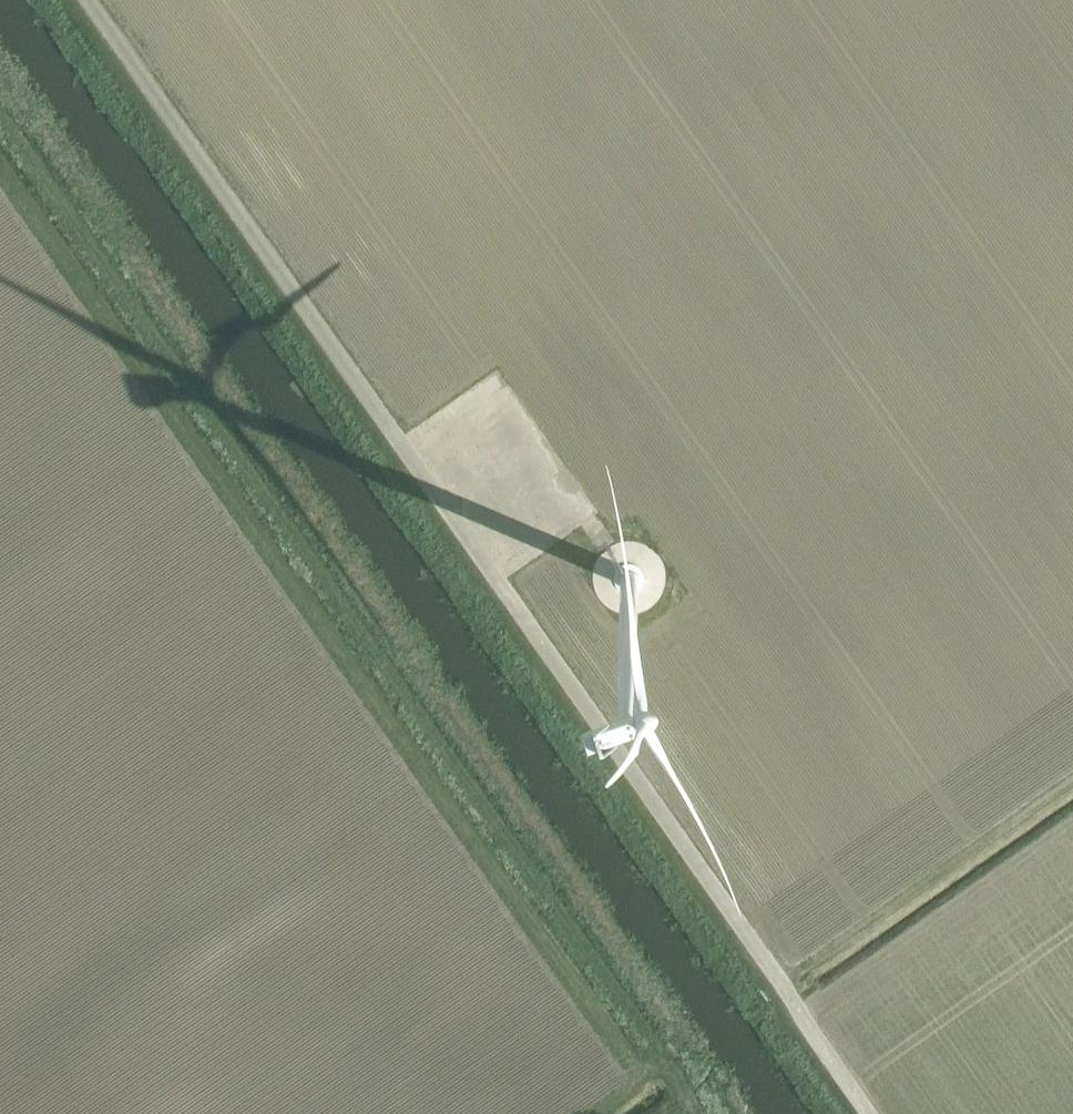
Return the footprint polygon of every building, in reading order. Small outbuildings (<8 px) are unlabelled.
[(620,577),(619,579),(620,580),(620,582),(621,584),(622,585),(624,587),(625,588),(627,588),(629,588),(631,588),(632,588),(634,587),(636,586),(637,585),(638,584),(639,582),(639,580),(640,578),(639,576),(639,575),(638,573),(637,572),(635,570),(634,569),(632,569),(630,568),(628,568),(627,569),(625,569),(623,571),(622,572),(621,573),(620,575),(620,577)]
